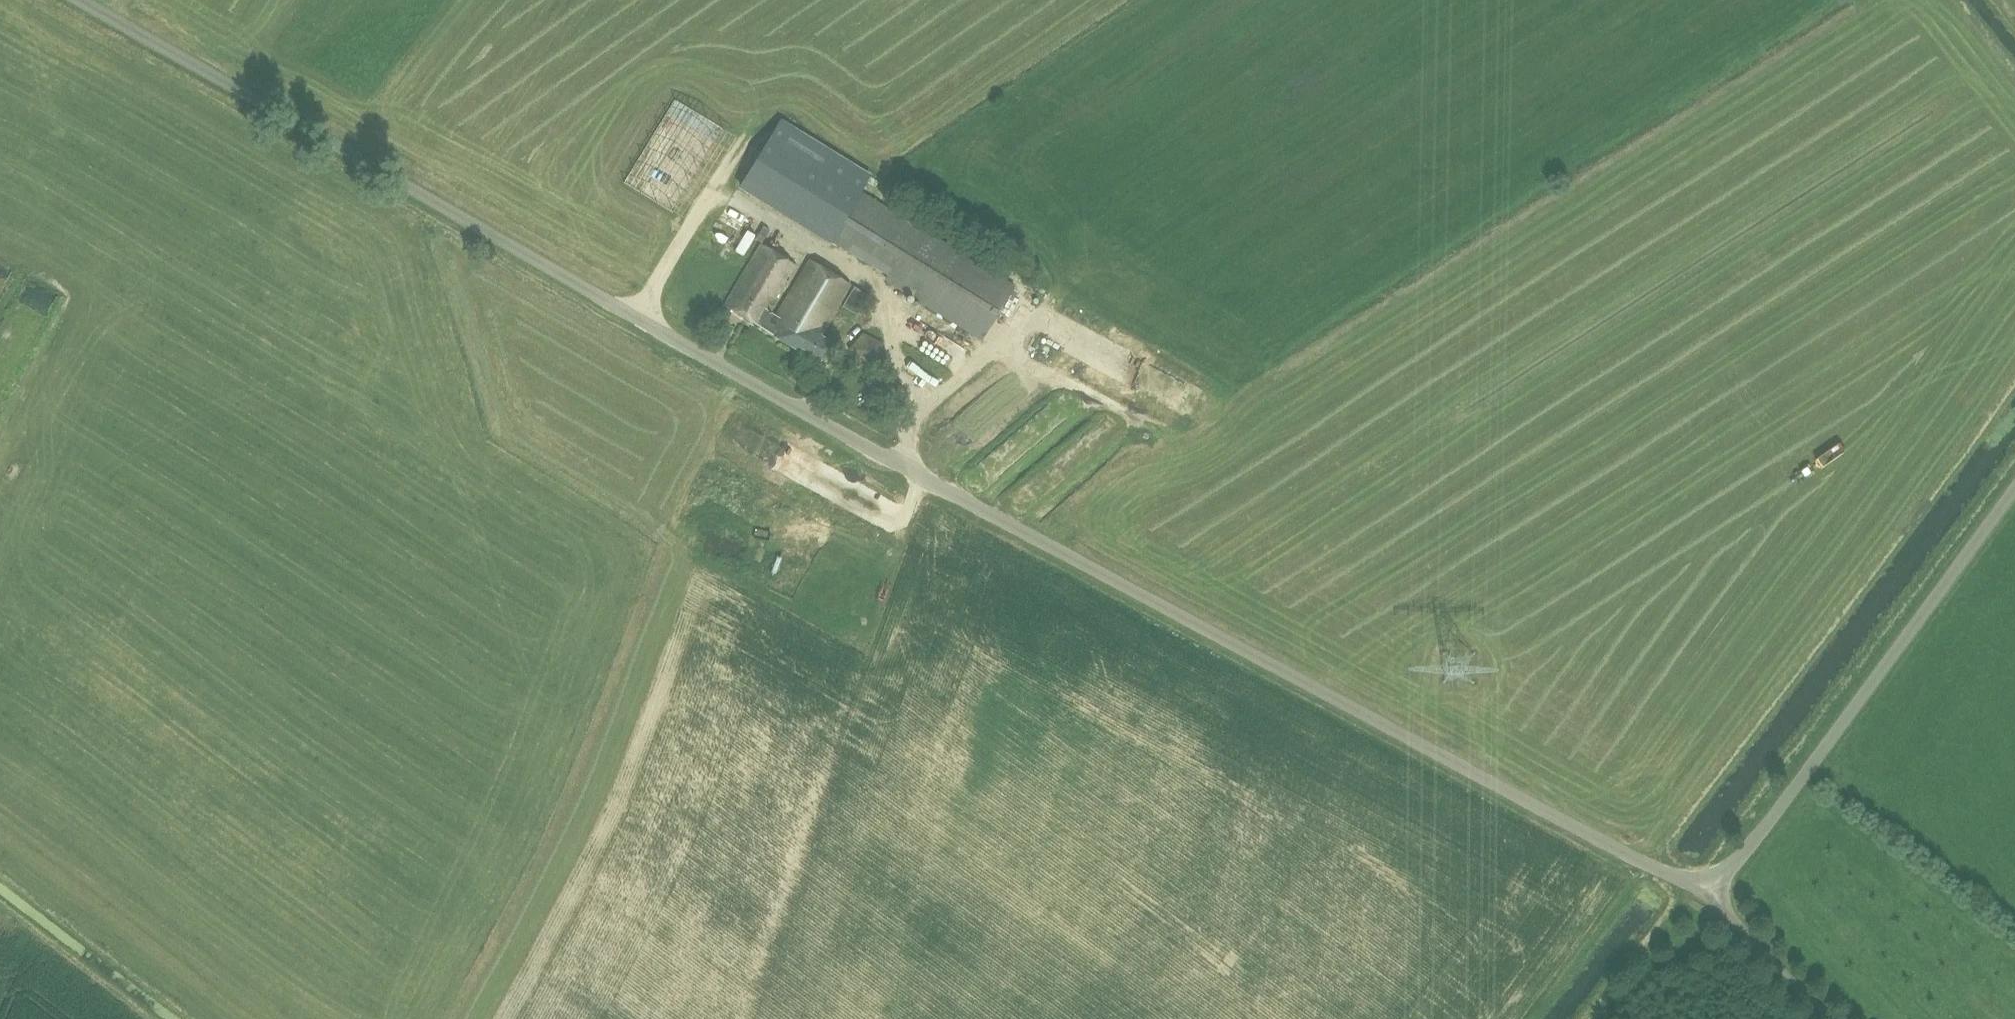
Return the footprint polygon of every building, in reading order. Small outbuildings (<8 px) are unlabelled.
[(787,147),(759,222),(793,235),(821,160),(787,147)] [(1015,286),(861,192),(831,239),(890,275),(887,280),(983,339),(1015,286)] [(768,331),(819,363),(832,342),(821,335),(851,284),(810,260),(777,317),(770,313),(797,267),(761,245),(726,304),(769,330),(768,331)] [(854,287),(843,306),(858,314),(869,295),(854,287)] [(919,353),(949,365),(959,340),(929,328),(919,353)] [(862,333),(849,349),(859,366),(880,363),(882,343),(862,333)] [(809,484),(820,465),(764,432),(753,451),(809,484)]
